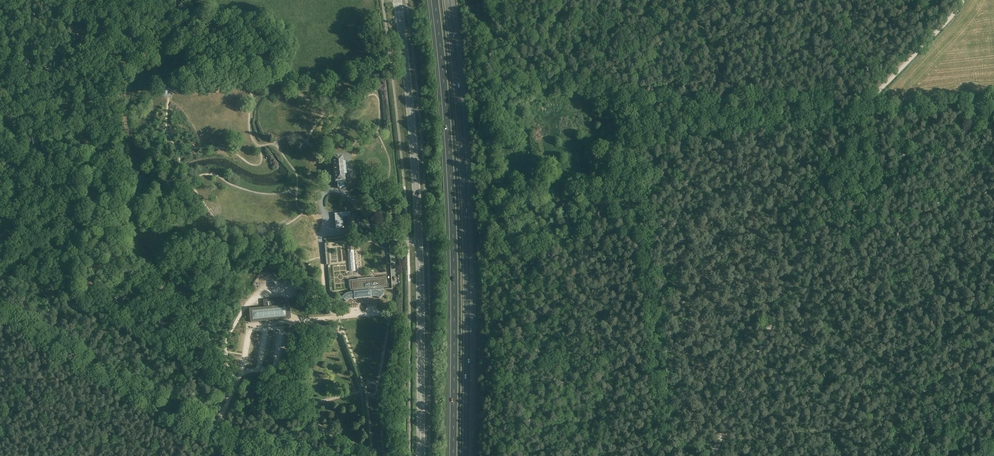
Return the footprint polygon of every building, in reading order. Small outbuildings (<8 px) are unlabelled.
[(347,166),(345,165),(345,162),(343,162),(342,156),(333,157),(335,181),(337,181),(338,187),(344,187),(343,181),(345,180),(344,174),(346,174),(346,170),(347,169),(348,168),(347,167),(347,166)] [(349,212),(334,214),(336,228),(343,228),(342,217),(348,217),(349,227),(355,226),(354,216),(350,216),(349,212)] [(356,272),(354,245),(348,245),(350,273),(356,272)] [(380,291),(377,290),(376,290),(384,289),(384,288),(387,287),(386,276),(375,277),(374,277),(374,278),(357,279),(357,278),(357,279),(350,280),(349,280),(350,280),(350,288),(349,289),(350,289),(350,291),(353,291),(353,292),(350,292),(348,292),(347,293),(345,294),(343,295),(342,296),(341,298),(346,301),(347,300),(348,299),(350,299),(351,298),(352,298),(354,298),(354,299),(371,297),(371,296),(372,296),(374,296),(375,296),(377,297),(378,297),(379,298),(384,294),(382,292),(380,291)] [(295,296),(294,296),(295,297),(307,305),(311,299),(307,296),(300,291),(299,290),(298,291),(295,296)] [(250,320),(251,322),(259,322),(259,319),(277,318),(277,320),(286,319),(288,319),(288,318),(287,312),(290,312),(290,305),(285,305),(285,298),(263,300),(264,307),(249,309),(250,320)]
